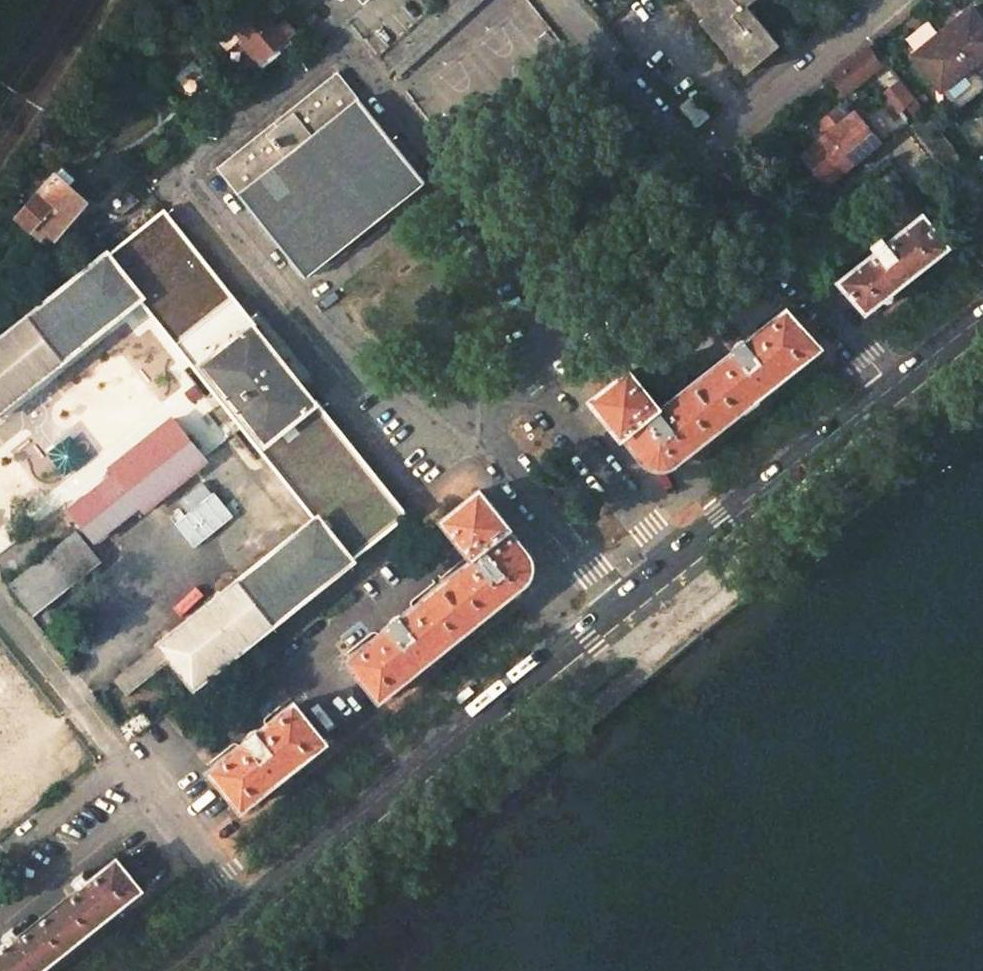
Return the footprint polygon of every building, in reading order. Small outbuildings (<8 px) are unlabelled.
[(480,0),(450,0),(436,13),(449,28),(480,0)] [(703,17),(699,20),(745,74),(779,45),(747,6),(754,0),(688,0),(703,17)] [(256,3),(231,25),(244,40),(240,43),(258,63),(286,39),(275,26),(256,3)] [(970,5),(963,10),(958,4),(913,40),(917,46),(910,52),(937,87),(953,108),(982,85),(982,21),(970,5)] [(436,13),(385,59),(397,72),(399,73),(449,28),(436,13)] [(284,19),(275,26),(286,39),(295,31),(284,19)] [(194,50),(169,23),(149,41),(167,62),(161,68),(181,88),(191,91),(222,62),(203,42),(194,50)] [(846,96),(882,66),(868,48),(831,78),(846,96)] [(337,72),(217,168),(239,195),(303,276),(308,272),(319,264),(321,261),(326,268),(352,248),(354,252),(387,226),(384,223),(416,197),(410,191),(419,185),(424,180),(359,99),(337,72)] [(893,122),(915,113),(901,79),(879,88),(893,122)] [(679,106),(697,127),(710,116),(692,95),(679,106)] [(830,132),(802,153),(827,185),(883,141),(857,109),(849,116),(841,104),(820,120),(830,132)] [(62,166),(52,177),(66,190),(77,178),(62,166)] [(982,222),(982,185),(973,173),(955,187),(982,222)] [(52,177),(18,217),(40,237),(46,229),(55,237),(83,205),(66,190),(52,177)] [(0,340),(0,409),(138,298),(314,520),(160,643),(172,656),(194,685),(408,514),(316,399),(257,324),(164,208),(81,275),(0,340)] [(888,243),(876,252),(841,281),(866,309),(946,246),(922,216),(888,243)] [(26,227),(1,256),(22,274),(48,245),(26,227)] [(882,236),(871,245),(876,252),(888,243),(882,236)] [(629,370),(593,399),(597,403),(595,404),(616,430),(617,429),(622,434),(623,434),(644,459),(673,462),(819,346),(786,310),(757,332),(756,330),(745,339),(743,338),(731,347),(732,348),(720,358),(721,359),(678,391),(682,397),(662,412),(657,406),(629,370)] [(115,474),(71,510),(94,539),(139,504),(144,509),(205,461),(172,419),(110,468),(115,474)] [(398,620),(349,659),(379,698),(524,582),(527,553),(506,527),(508,525),(504,521),(506,520),(484,494),(483,495),(479,490),(443,518),(472,554),(479,563),(460,578),(456,573),(433,592),(432,591),(420,600),(419,598),(407,609),(408,610),(397,619),(398,620)] [(75,530),(9,585),(31,612),(99,559),(75,530)] [(160,643),(115,679),(127,692),(172,656),(160,643)] [(163,670),(150,681),(157,690),(170,680),(163,670)] [(238,747),(211,769),(241,807),(325,741),(294,703),(266,725),(265,724),(258,730),(256,729),(244,738),(245,740),(237,746),(238,747)] [(61,946),(64,949),(89,929),(86,925),(124,896),(127,899),(140,888),(117,859),(89,880),(83,873),(83,872),(72,880),(79,889),(20,936),(13,927),(3,936),(7,942),(0,947),(0,970),(29,970),(61,946)]
